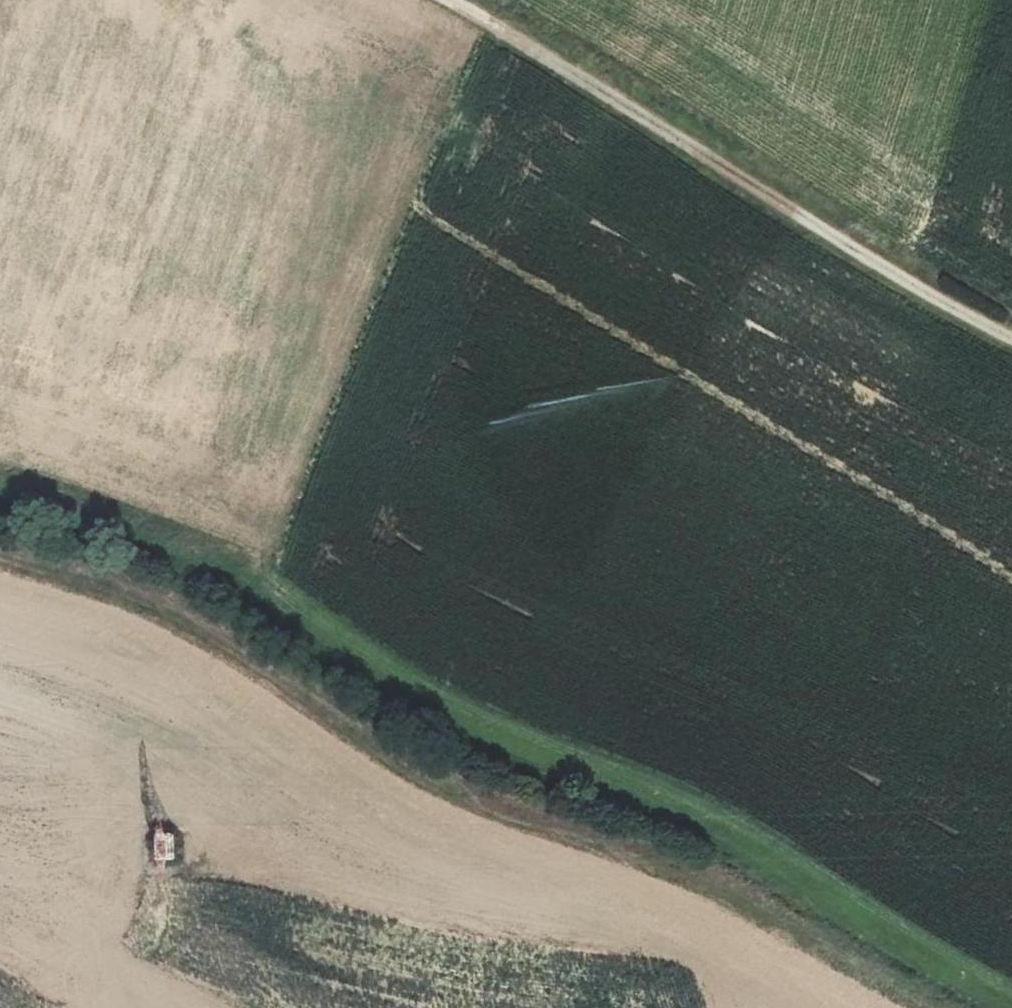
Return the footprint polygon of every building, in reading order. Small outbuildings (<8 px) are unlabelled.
[(152,832),(154,860),(175,859),(173,831),(152,832)]
